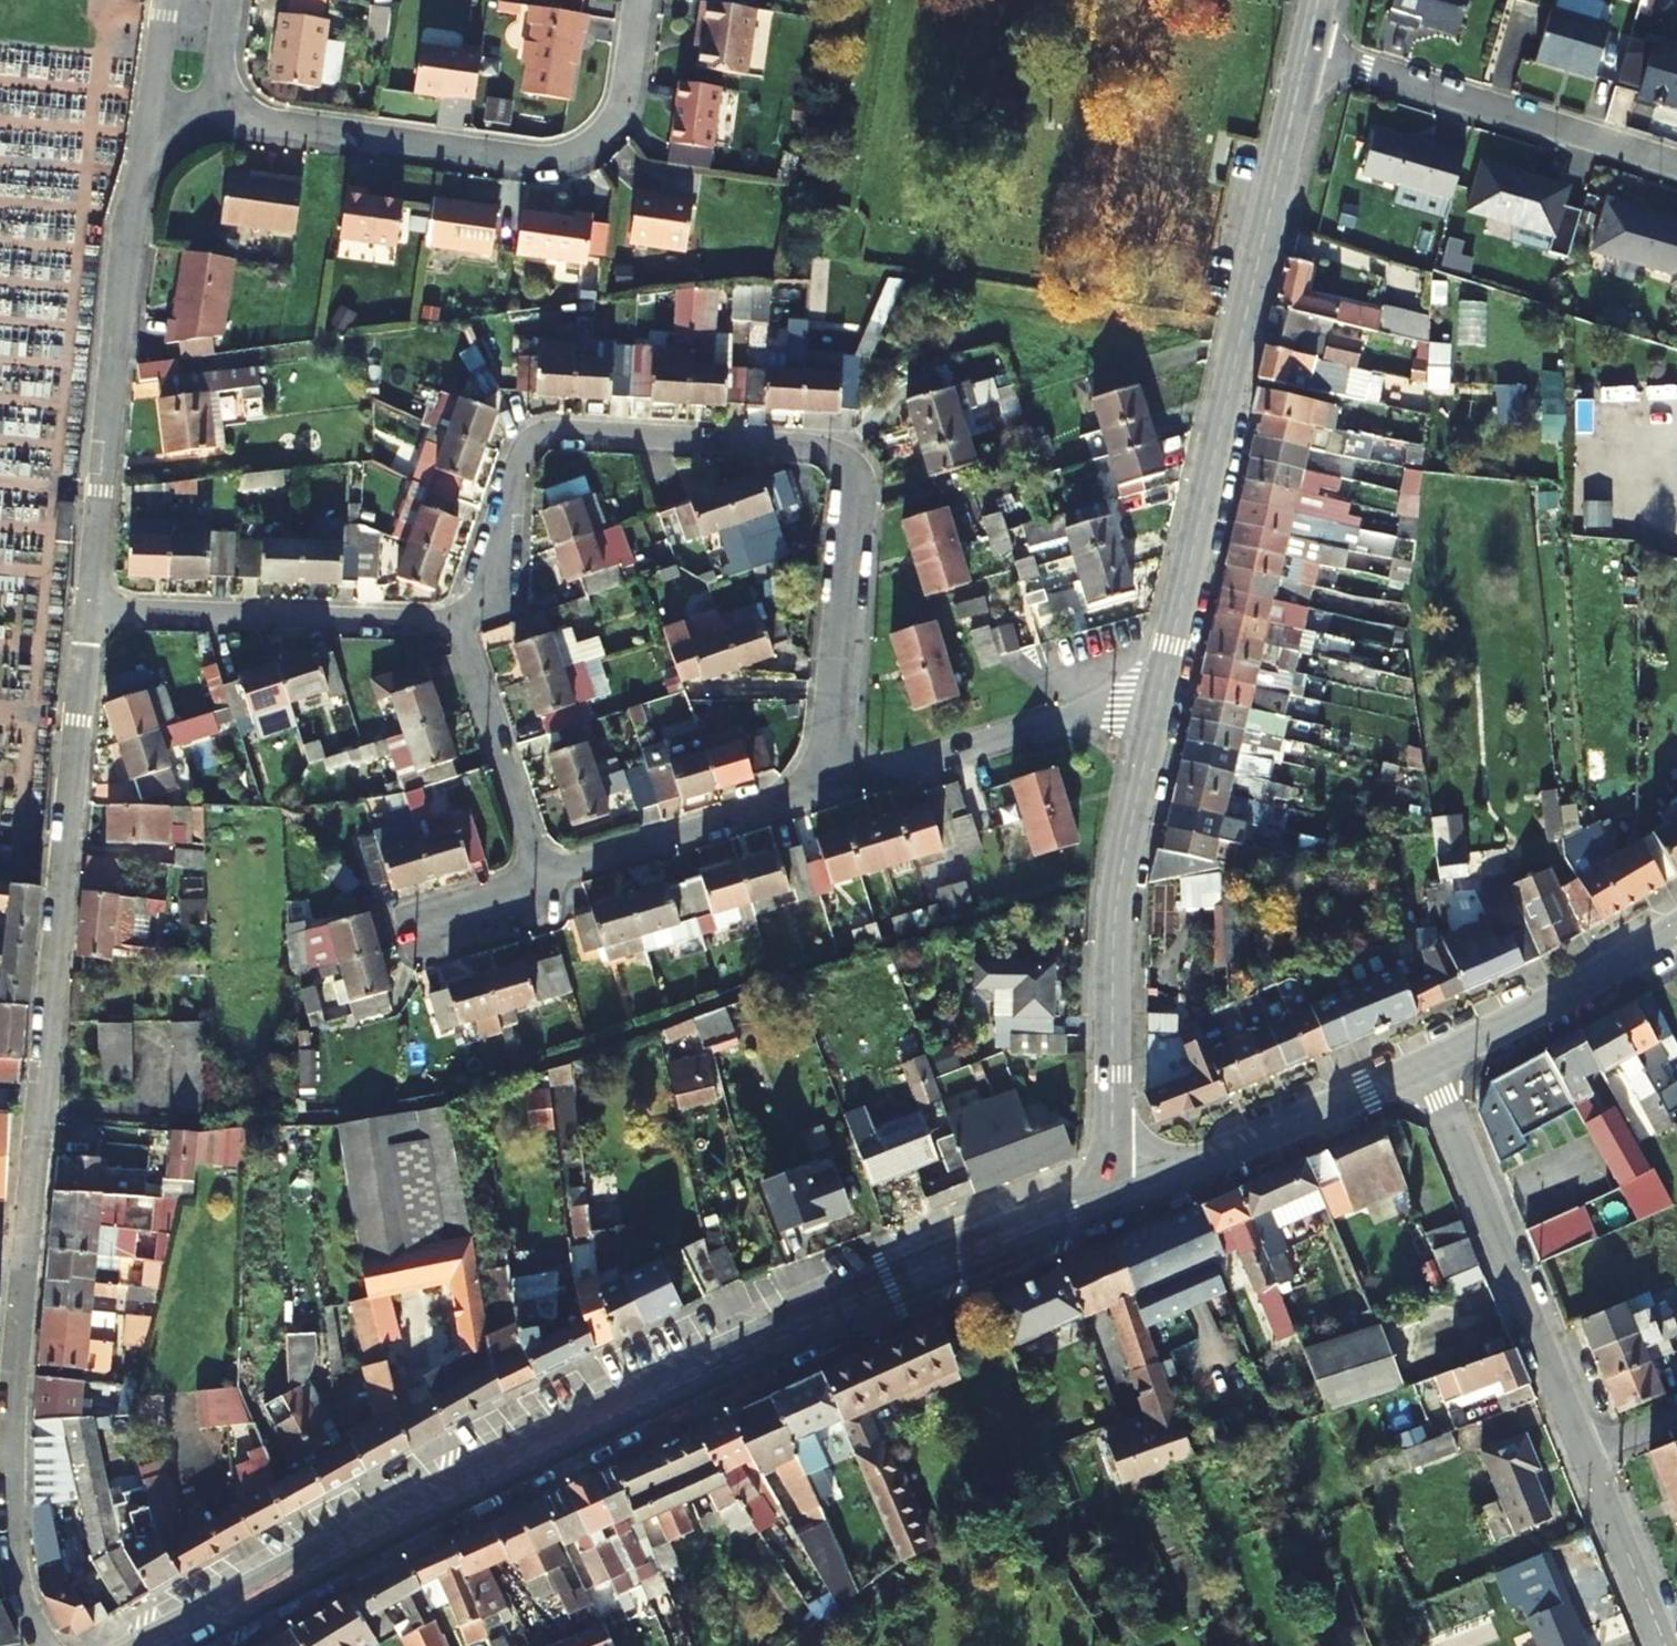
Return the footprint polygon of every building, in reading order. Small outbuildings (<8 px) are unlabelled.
[(322,0),(288,0),(287,13),(278,12),(276,27),(273,27),(271,44),(274,45),(269,78),(315,84),(315,80),(328,81),(334,77),(339,40),(322,38),(325,18),(319,17),(322,0)] [(1387,22),(1417,30),(1419,26),(1457,37),(1468,0),(1394,0),(1387,22)] [(696,68),(744,74),(754,9),(734,6),(700,1),(698,19),(703,20),(696,68)] [(391,5),(373,2),(368,36),(386,38),(391,5)] [(585,31),(587,13),(531,5),(528,23),(534,24),(532,41),(525,46),(523,58),(528,64),(525,92),(569,98),(578,30),(585,31)] [(1594,78),(1609,26),(1551,9),(1536,61),(1594,78)] [(1654,42),(1636,102),(1655,108),(1656,104),(1676,110),(1676,48),(1654,42)] [(473,96),(481,46),(461,43),(460,51),(420,45),(413,91),(439,96),(440,91),(473,96)] [(667,143),(709,150),(718,88),(677,82),(667,143)] [(1451,202),(1465,154),(1430,144),(1430,146),(1375,130),(1361,176),(1451,202)] [(1567,259),(1581,211),(1562,206),(1568,187),(1541,180),(1540,185),(1518,179),(1520,174),(1480,162),(1466,211),(1552,237),(1547,253),(1567,259)] [(293,232),(301,179),(282,176),(281,182),(226,174),(219,221),(293,232)] [(336,236),(393,244),(400,199),(362,194),(363,187),(344,185),(336,236)] [(656,192),(635,190),(627,243),(683,251),(691,200),(656,196),(656,192)] [(496,205),(432,196),(426,242),(489,252),(496,205)] [(1676,285),(1676,224),(1639,213),(1638,216),(1631,214),(1633,207),(1608,200),(1593,251),(1675,275),(1672,284),(1676,285)] [(571,217),(520,209),(513,252),(583,262),(584,255),(590,214),(572,212),(571,217)] [(603,259),(607,224),(589,221),(584,255),(603,259)] [(232,258),(182,250),(173,320),(169,320),(166,343),(180,341),(211,337),(221,335),(232,258)] [(1368,331),(1401,340),(1432,349),(1434,320),(1389,309),(1389,312),(1318,292),(1324,265),(1286,256),(1275,307),(1368,331)] [(556,277),(581,278),(582,264),(557,262),(556,277)] [(769,324),(772,286),(753,285),(751,323),(769,324)] [(1362,353),(1368,331),(1275,307),(1267,345),(1370,370),(1375,371),(1381,373),(1384,358),(1362,353)] [(213,354),(211,337),(180,341),(183,358),(213,354)] [(789,338),(787,373),(805,374),(807,339),(789,338)] [(520,343),(517,387),(535,388),(538,357),(577,360),(578,345),(520,343)] [(1367,403),(1375,371),(1370,370),(1267,345),(1260,378),(1284,384),(1367,403)] [(691,351),(656,349),(654,365),(690,368),(691,351)] [(1452,349),(1432,349),(1431,379),(1434,379),(1434,391),(1451,391),(1452,349)] [(577,360),(538,357),(535,388),(534,397),(574,399),(577,360)] [(503,383),(490,358),(474,367),(488,392),(503,383)] [(841,358),(840,376),(838,411),(856,412),(858,392),(859,358),(841,358)] [(178,376),(175,359),(146,363),(148,380),(166,377),(178,376)] [(609,396),(612,362),(577,360),(574,399),(608,401),(609,396)] [(632,397),(635,364),(612,362),(609,396),(632,397)] [(243,379),(263,375),(263,363),(242,365),(243,379)] [(632,397),(632,399),(651,400),(654,365),(635,364),(632,397)] [(687,406),(690,368),(654,365),(651,400),(652,404),(687,406)] [(1093,401),(1136,386),(1129,367),(1087,380),(1093,401)] [(169,420),(212,415),(211,391),(226,389),(225,368),(178,376),(166,377),(169,420)] [(725,404),(727,370),(690,368),(687,406),(725,408),(725,404)] [(725,404),(747,406),(748,370),(728,369),(727,370),(725,404)] [(747,406),(762,407),(764,372),(748,370),(747,406)] [(803,413),(805,374),(787,373),(764,372),(762,407),(763,411),(803,413)] [(838,411),(840,376),(805,374),(803,413),(838,415),(838,411)] [(917,383),(921,399),(952,389),(947,374),(917,383)] [(263,390),(263,375),(243,379),(244,394),(263,390)] [(1542,383),(1540,439),(1561,440),(1563,384),(1542,383)] [(1006,400),(1022,395),(1019,384),(1002,389),(1006,400)] [(434,429),(447,434),(460,400),(462,394),(435,385),(432,392),(440,395),(434,411),(426,407),(422,421),(434,429)] [(1103,433),(1146,419),(1136,386),(1093,401),(1103,433)] [(1260,414),(1333,429),(1338,406),(1257,388),(1252,412),(1260,414)] [(959,414),(952,389),(921,399),(906,403),(913,427),(959,414)] [(483,447),(496,412),(460,400),(447,434),(483,447)] [(922,456),(968,442),(959,414),(913,427),(922,456)] [(1256,437),(1309,448),(1311,437),(1330,441),(1327,452),(1342,455),(1347,432),(1343,431),(1333,429),(1260,414),(1256,437)] [(170,450),(213,447),(212,415),(169,420),(170,450)] [(1011,420),(1013,428),(1030,422),(1028,415),(1011,420)] [(1111,459),(1154,444),(1146,419),(1103,433),(1111,459)] [(1030,422),(1013,428),(1016,439),(1034,433),(1030,422)] [(1370,441),(1350,433),(1343,451),(1364,459),(1370,441)] [(483,447),(447,434),(434,469),(465,479),(471,482),(483,447)] [(1037,444),(1040,452),(1057,447),(1055,437),(1037,444)] [(1337,477),(1339,465),(1307,458),(1309,448),(1256,437),(1250,459),(1337,477)] [(937,481),(967,471),(976,469),(968,442),(922,456),(930,483),(937,481)] [(1120,487),(1163,474),(1154,444),(1111,459),(1120,487)] [(1042,461),(1060,455),(1057,447),(1040,452),(1042,461)] [(1245,482),(1298,493),(1300,482),(1320,485),(1317,497),(1331,500),(1337,477),(1250,459),(1245,482)] [(1415,518),(1423,471),(1403,468),(1395,515),(1415,518)] [(427,490),(458,501),(465,479),(434,469),(427,490)] [(967,471),(937,481),(941,495),(971,485),(967,471)] [(1050,489),(1068,483),(1065,474),(1047,479),(1050,489)] [(781,478),(760,485),(771,515),(792,507),(781,478)] [(161,498),(172,495),(173,479),(157,481),(161,498)] [(544,493),(550,510),(589,495),(584,479),(544,493)] [(723,491),(736,527),(771,515),(760,485),(758,479),(723,491)] [(131,505),(161,498),(157,481),(126,489),(131,505)] [(1312,518),(1327,521),(1331,500),(1317,497),(1298,493),(1245,482),(1241,502),(1294,514),(1296,502),(1315,506),(1312,518)] [(408,546),(421,509),(451,520),(458,501),(427,490),(413,484),(393,540),(408,546)] [(684,505),(686,510),(696,536),(697,541),(736,527),(723,491),(684,505)] [(607,528),(594,494),(589,495),(550,510),(543,512),(556,547),(589,535),(604,529),(607,528)] [(1241,502),(1236,524),(1289,536),(1294,514),(1241,502)] [(1071,558),(1118,544),(1107,507),(1060,521),(1023,533),(1030,554),(1066,543),(1071,558)] [(346,546),(345,583),(364,584),(364,579),(366,531),(367,508),(354,508),(353,527),(325,526),(324,546),(346,546)] [(445,558),(458,522),(451,520),(421,509),(408,546),(445,558)] [(677,543),(696,536),(686,510),(668,516),(677,543)] [(945,512),(901,526),(912,562),(956,548),(945,512)] [(1000,515),(984,520),(989,538),(1006,532),(1000,515)] [(1307,540),(1322,543),(1327,521),(1312,518),(1307,540)] [(171,524),(169,579),(239,581),(239,579),(240,542),(212,540),(211,523),(171,524)] [(169,579),(171,524),(130,524),(127,578),(169,579)] [(1284,557),(1289,536),(1236,524),(1231,546),(1284,557)] [(306,526),(285,526),(285,544),(306,545),(306,526)] [(624,568),(609,527),(607,528),(604,529),(589,535),(556,547),(569,584),(579,580),(585,597),(613,587),(606,569),(611,567),(612,572),(624,568)] [(374,580),(375,534),(366,531),(364,579),(374,580)] [(989,538),(995,556),(1012,550),(1008,538),(1006,532),(989,538)] [(1322,543),(1307,540),(1302,562),(1317,565),(1322,543)] [(733,579),(753,572),(741,541),(733,544),(735,551),(725,554),(733,579)] [(261,580),(263,543),(240,542),(239,579),(261,580)] [(285,544),(263,543),(261,580),(262,582),(304,584),(306,545),(285,544)] [(1078,584),(1125,570),(1118,544),(1071,558),(1078,584)] [(346,546),(324,546),(306,545),(304,584),(344,586),(345,583),(346,546)] [(397,580),(432,593),(445,558),(408,546),(397,580)] [(1231,546),(1226,568),(1278,580),(1284,557),(1231,546)] [(956,548),(912,562),(925,601),(968,587),(956,548)] [(1020,575),(1036,570),(1033,561),(1017,566),(1020,575)] [(1297,584),(1312,587),(1317,565),(1302,562),(1297,584)] [(1292,604),(1307,608),(1312,587),(1297,584),(1278,580),(1226,568),(1222,589),(1274,601),(1276,591),(1295,595),(1292,604)] [(1038,578),(1036,570),(1020,575),(1022,583),(1038,578)] [(1087,609),(1133,595),(1125,570),(1078,584),(1087,609)] [(1222,589),(1216,611),(1269,622),(1274,601),(1222,589)] [(1046,603),(1043,595),(1027,600),(1030,609),(1046,603)] [(585,597),(574,601),(578,611),(589,607),(585,597)] [(982,600),(954,609),(959,624),(987,616),(982,600)] [(1287,626),(1302,630),(1307,608),(1292,604),(1287,626)] [(769,652),(759,623),(754,610),(720,623),(737,671),(771,658),(769,652)] [(1264,645),(1269,622),(1216,611),(1212,633),(1264,645)] [(518,645),(550,635),(543,612),(528,617),(511,623),(518,645)] [(778,617),(759,623),(769,652),(788,645),(778,617)] [(720,623),(684,636),(688,646),(700,680),(701,684),(737,671),(720,623)] [(1001,645),(1014,641),(1009,625),(996,629),(1001,645)] [(1302,630),(1287,626),(1282,649),(1297,652),(1302,630)] [(903,677),(944,664),(933,627),(891,641),(903,677)] [(976,653),(993,648),(987,629),(970,633),(976,653)] [(588,661),(604,656),(597,633),(581,638),(588,661)] [(1261,655),(1264,645),(1212,633),(1207,654),(1259,665),(1278,670),(1292,673),(1297,652),(1282,649),(1280,659),(1261,655)] [(557,656),(550,635),(518,645),(515,646),(526,681),(561,670),(557,656)] [(1004,654),(1017,651),(1014,641),(1001,645),(1004,654)] [(700,680),(688,646),(673,652),(683,687),(700,680)] [(982,672),(998,666),(993,648),(976,653),(982,672)] [(580,664),(576,650),(557,656),(561,670),(580,664)] [(1254,687),(1259,665),(1207,654),(1202,676),(1254,687)] [(334,695),(324,660),(322,655),(282,667),(294,707),(333,695),(334,695)] [(345,698),(333,657),(324,660),(334,695),(333,695),(335,702),(345,698)] [(915,716),(957,702),(944,664),(903,677),(915,716)] [(113,703),(107,705),(117,743),(155,732),(178,725),(160,665),(106,681),(113,703)] [(423,666),(372,683),(379,702),(391,698),(404,735),(442,722),(423,666)] [(241,681),(252,718),(258,740),(300,727),(294,707),(282,667),(240,679),(241,681)] [(542,717),(573,707),(561,670),(526,681),(538,719),(542,717)] [(1292,673),(1278,670),(1273,692),(1288,695),(1292,673)] [(1197,696),(1283,715),(1288,695),(1273,692),(1271,702),(1252,698),(1254,687),(1202,676),(1197,696)] [(231,709),(235,723),(252,718),(241,681),(225,687),(231,709)] [(1263,735),(1278,738),(1283,715),(1197,696),(1192,719),(1245,731),(1247,720),(1266,724),(1263,735)] [(404,735),(391,698),(379,702),(391,739),(404,735)] [(573,707),(542,717),(548,736),(578,726),(573,707)] [(1243,740),(1245,731),(1192,719),(1188,741),(1240,753),(1259,757),(1273,760),(1278,738),(1263,735),(1261,744),(1243,740)] [(442,722),(404,735),(417,774),(452,762),(455,761),(442,722)] [(554,754),(584,744),(578,726),(548,736),(554,754)] [(135,802),(172,790),(155,732),(117,743),(135,802)] [(761,737),(741,743),(752,777),(771,772),(761,737)] [(1235,775),(1240,753),(1188,741),(1183,763),(1235,775)] [(715,792),(753,780),(752,777),(741,743),(704,755),(715,792)] [(561,791),(596,780),(584,744),(554,754),(550,756),(561,791)] [(667,766),(679,801),(679,804),(715,792),(704,755),(667,766)] [(1273,760),(1259,757),(1254,779),(1268,782),(1273,760)] [(458,778),(452,762),(417,774),(423,789),(458,778)] [(1183,763),(1178,785),(1230,796),(1235,775),(1183,763)] [(637,814),(658,807),(648,772),(646,764),(596,780),(603,802),(631,794),(637,814)] [(658,807),(679,801),(667,766),(648,772),(658,807)] [(1024,823),(1066,810),(1055,773),(1012,787),(1024,823)] [(1636,788),(1636,775),(1621,780),(1621,792),(1636,788)] [(1249,800),(1263,804),(1268,782),(1254,779),(1249,800)] [(607,817),(603,802),(596,780),(561,791),(572,827),(607,817)] [(1225,818),(1230,796),(1178,785),(1173,806),(1225,818)] [(965,811),(957,786),(943,790),(950,815),(965,811)] [(405,795),(414,826),(429,821),(419,791),(405,795)] [(1561,791),(1545,793),(1551,841),(1566,839),(1561,791)] [(397,831),(414,826),(405,795),(400,796),(385,798),(397,831)] [(1244,822),(1259,825),(1263,804),(1249,800),(1244,822)] [(1676,814),(1676,802),(1659,812),(1664,821),(1676,814)] [(186,808),(106,805),(105,842),(184,844),(186,808)] [(1636,805),(1622,812),(1622,844),(1637,836),(1636,835),(1636,805)] [(1173,806),(1169,827),(1220,839),(1225,818),(1173,806)] [(193,808),(194,845),(204,845),(203,809),(193,808)] [(940,854),(927,810),(899,818),(912,862),(940,854)] [(1037,862),(1078,848),(1066,810),(1024,823),(1037,862)] [(1664,821),(1637,836),(1667,884),(1676,879),(1676,814),(1664,821)] [(1595,859),(1608,851),(1604,817),(1590,819),(1593,845),(1595,859)] [(912,862),(899,818),(873,826),(886,869),(912,862)] [(1593,845),(1590,819),(1579,820),(1582,846),(1593,845)] [(959,845),(977,839),(971,820),(953,825),(959,845)] [(1239,843),(1253,847),(1259,825),(1244,822),(1239,843)] [(1438,864),(1467,860),(1462,823),(1435,828),(1436,840),(1438,864)] [(474,825),(457,830),(467,865),(485,860),(474,825)] [(851,832),(863,876),(886,869),(873,826),(851,832)] [(1169,827),(1163,850),(1215,862),(1220,839),(1169,827)] [(430,881),(469,870),(467,865),(457,830),(419,842),(430,881)] [(816,843),(821,863),(810,866),(820,897),(837,893),(834,882),(841,881),(843,882),(863,876),(851,832),(816,843)] [(1637,836),(1622,844),(1615,848),(1644,898),(1667,884),(1637,836)] [(981,854),(977,839),(959,845),(963,859),(981,854)] [(1601,923),(1578,878),(1560,888),(1551,841),(1524,844),(1527,885),(1511,886),(1519,907),(1528,930),(1538,952),(1541,960),(1601,923)] [(379,855),(387,884),(390,893),(430,881),(419,842),(379,855)] [(1239,843),(1234,866),(1245,869),(1249,868),(1253,847),(1239,843)] [(374,888),(387,884),(379,855),(376,846),(362,850),(374,888)] [(800,848),(778,855),(790,893),(793,905),(816,899),(806,867),(800,848)] [(1615,848),(1608,851),(1595,859),(1600,868),(1624,909),(1644,898),(1615,848)] [(205,857),(176,854),(174,868),(205,871),(205,857)] [(790,893),(778,855),(739,867),(750,906),(790,893)] [(1501,879),(1498,856),(1467,860),(1438,864),(1439,867),(1442,892),(1448,947),(1467,992),(1541,960),(1538,952),(1528,930),(1519,907),(1489,925),(1481,910),(1462,919),(1458,885),(1501,879)] [(84,858),(81,894),(113,897),(117,862),(84,858)] [(1288,875),(1309,872),(1308,860),(1287,863),(1288,875)] [(360,886),(336,862),(323,875),(348,900),(360,886)] [(820,897),(810,866),(806,867),(816,899),(820,897)] [(739,867),(700,879),(701,884),(712,917),(750,906),(739,867)] [(1439,867),(1412,871),(1414,895),(1425,894),(1442,892),(1439,867)] [(1601,923),(1624,909),(1600,868),(1578,878),(1601,923)] [(712,917),(701,884),(686,888),(696,922),(712,917)] [(38,890),(0,885),(0,914),(5,914),(2,947),(32,950),(38,890)] [(696,922),(686,888),(670,894),(680,927),(696,922)] [(680,927),(670,894),(668,889),(629,901),(641,939),(678,928),(680,927)] [(1448,947),(1442,892),(1425,894),(1427,910),(1420,912),(1429,955),(1448,947)] [(75,957),(107,961),(108,953),(113,897),(81,894),(75,957)] [(162,902),(113,897),(108,953),(152,957),(152,947),(128,945),(130,922),(154,923),(155,918),(161,919),(162,902)] [(1241,942),(1238,899),(1224,899),(1227,943),(1241,942)] [(594,915),(605,950),(606,950),(610,963),(645,954),(641,939),(629,901),(594,912),(594,915)] [(206,933),(206,905),(172,904),(172,910),(183,910),(183,933),(206,933)] [(941,925),(937,910),(927,913),(931,928),(941,925)] [(584,956),(605,950),(594,915),(574,921),(584,956)] [(285,938),(292,978),(309,973),(332,967),(339,965),(378,954),(368,916),(285,938)] [(916,933),(911,916),(901,919),(906,935),(916,933)] [(897,939),(906,935),(901,919),(893,923),(897,939)] [(680,927),(678,928),(682,943),(701,936),(696,922),(680,927)] [(871,947),(883,943),(878,926),(867,930),(871,947)] [(682,943),(678,928),(641,939),(645,954),(682,943)] [(1393,934),(1393,948),(1390,950),(1397,965),(1411,960),(1408,953),(1406,945),(1405,937),(1406,934),(1393,934)] [(23,1009),(25,1008),(32,950),(2,947),(0,947),(0,1007),(23,1009)] [(1448,947),(1429,955),(1417,959),(1419,962),(1447,1000),(1467,992),(1448,947)] [(1401,973),(1400,971),(1397,965),(1390,950),(1376,956),(1375,956),(1370,955),(1365,956),(1362,958),(1358,961),(1356,966),(1340,972),(1341,976),(1325,983),(1331,999),(1312,1006),(1332,1051),(1419,1013),(1401,973)] [(1073,1040),(1074,1023),(1058,1022),(1058,952),(979,955),(981,979),(1001,978),(1001,1007),(1003,1007),(1002,1039),(1073,1040)] [(378,954),(339,965),(351,1006),(387,995),(389,995),(378,954)] [(201,979),(200,962),(171,963),(172,980),(201,979)] [(540,968),(550,1002),(570,997),(560,962),(540,968)] [(1447,1000),(1419,962),(1400,971),(1401,973),(1419,1013),(1447,1000)] [(309,973),(312,981),(334,975),(332,967),(309,973)] [(540,968),(526,971),(536,1006),(550,1002),(540,968)] [(536,1006),(526,971),(487,982),(496,1017),(536,1006)] [(288,979),(292,993),(300,991),(313,987),(312,981),(309,973),(292,978),(288,979)] [(1297,974),(1277,983),(1282,995),(1302,986),(1297,974)] [(487,982),(444,993),(454,1028),(477,1022),(496,1017),(487,982)] [(1277,983),(1255,993),(1261,1004),(1282,995),(1277,983)] [(310,1028),(324,1025),(313,987),(300,991),(310,1028)] [(439,1032),(454,1028),(444,993),(430,998),(439,1032)] [(1241,1012),(1261,1004),(1255,993),(1237,1001),(1241,1012)] [(392,1014),(387,995),(351,1006),(354,1017),(355,1023),(392,1014)] [(1658,1045),(1668,1039),(1645,997),(1635,1003),(1658,1045)] [(1216,1011),(1221,1022),(1241,1012),(1237,1001),(1230,1004),(1216,1011)] [(1646,1052),(1658,1045),(1635,1003),(1612,1015),(1653,1088),(1662,1082),(1646,1052)] [(1312,1006),(1292,1016),(1311,1059),(1332,1051),(1312,1006)] [(19,1058),(23,1013),(23,1009),(0,1007),(0,1058),(19,1058)] [(1195,1020),(1200,1031),(1221,1022),(1216,1011),(1195,1020)] [(1605,1080),(1615,1074),(1621,1070),(1628,1080),(1632,1078),(1642,1096),(1638,1099),(1657,1134),(1674,1126),(1658,1098),(1653,1088),(1612,1015),(1580,1034),(1605,1080)] [(1290,1069),(1311,1059),(1292,1016),(1271,1025),(1290,1069)] [(499,1025),(496,1017),(477,1022),(482,1042),(502,1035),(499,1025)] [(172,1116),(206,1115),(203,1022),(171,1023),(172,1116)] [(96,1082),(132,1082),(132,1023),(95,1023),(96,1082)] [(513,1070),(521,1067),(507,1023),(499,1025),(502,1035),(502,1037),(513,1070)] [(1271,1025),(1250,1033),(1269,1078),(1290,1069),(1271,1025)] [(658,1034),(661,1044),(682,1037),(679,1026),(658,1034)] [(1158,1121),(1226,1097),(1208,1052),(1200,1031),(1189,1036),(1192,1042),(1184,1046),(1187,1053),(1147,1067),(1147,1092),(1158,1121)] [(1248,1087),(1269,1078),(1250,1033),(1229,1043),(1248,1087)] [(1588,1089),(1605,1080),(1580,1034),(1548,1054),(1576,1105),(1592,1096),(1588,1089)] [(1229,1043),(1208,1052),(1226,1097),(1248,1087),(1229,1043)] [(1576,1105),(1548,1054),(1503,1079),(1497,1092),(1523,1137),(1577,1107),(1576,1105)] [(692,1070),(671,1076),(683,1110),(720,1097),(705,1056),(689,1062),(692,1070)] [(19,1058),(0,1058),(0,1083),(16,1084),(19,1058)] [(901,1067),(916,1108),(937,1100),(939,1100),(924,1059),(901,1067)] [(1625,1092),(1615,1074),(1605,1080),(1615,1098),(1625,1092)] [(1071,1137),(1068,1137),(1063,1121),(1028,1132),(1014,1092),(984,1103),(1006,1160),(1014,1181),(1066,1161),(1077,1157),(1071,1137)] [(556,1137),(551,1098),(529,1101),(534,1140),(556,1137)] [(1006,1160),(984,1103),(949,1116),(956,1136),(977,1195),(1014,1181),(1006,1160)] [(488,1370),(484,1349),(444,1107),(428,1112),(425,1112),(449,1249),(367,1267),(376,1308),(385,1348),(404,1344),(395,1299),(455,1287),(471,1381),(401,1422),(407,1453),(500,1399),(502,1398),(489,1371),(488,1370)] [(1648,1172),(1613,1110),(1587,1124),(1620,1186),(1648,1172)] [(336,1121),(367,1267),(449,1249),(425,1112),(380,1117),(336,1121)] [(851,1136),(873,1194),(937,1169),(928,1143),(882,1159),(873,1137),(864,1140),(855,1116),(845,1119),(851,1136)] [(944,1118),(951,1137),(956,1136),(949,1116),(944,1118)] [(914,1121),(892,1130),(899,1148),(921,1140),(914,1121)] [(1396,1122),(1380,1129),(1394,1162),(1410,1155),(1396,1122)] [(704,1209),(683,1127),(658,1134),(674,1193),(679,1216),(704,1209)] [(1323,1153),(1304,1162),(1317,1192),(1330,1221),(1405,1189),(1394,1162),(1380,1129),(1323,1153)] [(194,1132),(169,1131),(163,1180),(161,1201),(186,1204),(190,1177),(194,1132)] [(579,1135),(592,1235),(601,1234),(618,1232),(625,1229),(618,1172),(611,1172),(607,1132),(579,1135)] [(974,1196),(977,1195),(956,1136),(951,1137),(974,1196)] [(974,1196),(951,1137),(935,1143),(948,1181),(923,1191),(931,1213),(974,1196)] [(144,1172),(143,1171),(97,1167),(98,1159),(71,1156),(67,1194),(100,1196),(125,1198),(141,1200),(144,1172)] [(1271,1213),(1317,1192),(1304,1162),(1236,1192),(1278,1297),(1297,1290),(1284,1257),(1288,1254),(1271,1213)] [(807,1171),(766,1185),(784,1234),(802,1228),(802,1231),(851,1213),(837,1175),(812,1184),(807,1171)] [(1236,1192),(1199,1208),(1211,1237),(1226,1232),(1235,1254),(1253,1298),(1263,1295),(1269,1308),(1281,1303),(1278,1297),(1236,1192)] [(97,1224),(99,1208),(100,1196),(67,1194),(52,1193),(49,1220),(97,1224)] [(97,1224),(122,1227),(124,1211),(99,1208),(97,1224)] [(1165,1224),(1111,1248),(1144,1332),(1222,1295),(1210,1265),(1220,1260),(1211,1237),(1199,1208),(1165,1224)] [(1542,1261),(1573,1247),(1558,1214),(1528,1228),(1542,1261)] [(47,1251),(93,1256),(95,1242),(97,1224),(49,1220),(47,1251)] [(95,1242),(120,1245),(122,1227),(97,1224),(95,1242)] [(154,1261),(158,1230),(147,1229),(143,1260),(154,1261)] [(1220,1260),(1235,1254),(1226,1232),(1211,1237),(1220,1260)] [(602,1241),(601,1234),(592,1235),(593,1242),(602,1241)] [(712,1239),(688,1251),(708,1299),(732,1287),(716,1255),(712,1239)] [(1476,1264),(1466,1239),(1432,1254),(1441,1278),(1476,1264)] [(521,1248),(518,1249),(515,1250),(513,1253),(513,1256),(514,1259),(516,1262),(519,1263),(523,1262),(526,1260),(527,1257),(527,1254),(526,1251),(524,1249),(521,1248)] [(1111,1248),(1086,1259),(1105,1311),(1153,1434),(1180,1425),(1144,1332),(1111,1248)] [(43,1283),(90,1288),(92,1272),(93,1256),(47,1251),(43,1283)] [(682,1311),(708,1299),(688,1251),(663,1263),(682,1311)] [(1086,1259),(988,1303),(1008,1352),(1105,1311),(1086,1259)] [(142,1260),(138,1292),(150,1293),(154,1261),(143,1260),(142,1260)] [(669,1317),(682,1311),(663,1263),(625,1280),(646,1328),(669,1317)] [(90,1288),(115,1290),(116,1274),(92,1272),(90,1288)] [(534,1383),(593,1354),(581,1327),(539,1346),(535,1312),(578,1307),(578,1303),(574,1274),(511,1281),(512,1291),(517,1328),(520,1348),(522,1355),(523,1357),(534,1383)] [(520,1348),(517,1328),(509,1330),(503,1294),(512,1291),(511,1281),(510,1279),(493,1283),(500,1329),(504,1328),(506,1337),(484,1349),(488,1370),(489,1371),(522,1355),(520,1348)] [(616,1343),(646,1328),(625,1280),(599,1293),(602,1316),(616,1343)] [(41,1311),(87,1316),(89,1302),(90,1288),(43,1283),(41,1311)] [(89,1302),(113,1305),(115,1290),(90,1288),(89,1302)] [(517,1328),(512,1291),(503,1294),(509,1330),(517,1328)] [(602,1316),(599,1293),(578,1303),(578,1307),(581,1327),(593,1354),(616,1343),(602,1316)] [(1674,1319),(1666,1301),(1630,1317),(1638,1335),(1674,1319)] [(1638,1335),(1630,1317),(1625,1306),(1585,1323),(1597,1351),(1638,1335)] [(402,1457),(407,1453),(401,1422),(385,1348),(376,1308),(349,1315),(362,1377),(358,1379),(367,1422),(368,1429),(363,1430),(366,1442),(351,1450),(365,1476),(402,1457)] [(84,1345),(108,1348),(111,1318),(87,1316),(41,1311),(38,1340),(84,1345)] [(125,1313),(122,1345),(142,1347),(144,1315),(125,1313)] [(1269,1318),(1257,1323),(1261,1335),(1274,1329),(1269,1318)] [(1646,1354),(1676,1342),(1676,1326),(1674,1319),(1638,1335),(1646,1354)] [(951,1371),(932,1328),(821,1378),(840,1424),(855,1460),(899,1567),(929,1556),(884,1442),(881,1443),(868,1408),(896,1395),(901,1405),(926,1394),(922,1384),(951,1371)] [(1651,1365),(1646,1354),(1638,1335),(1597,1351),(1610,1381),(1651,1365)] [(83,1359),(84,1345),(38,1340),(35,1368),(81,1372),(83,1359)] [(290,1395),(298,1390),(311,1384),(307,1374),(316,1366),(314,1342),(286,1344),(290,1395)] [(91,1360),(90,1372),(99,1373),(106,1369),(108,1348),(84,1345),(83,1359),(91,1360)] [(141,1372),(144,1351),(123,1348),(121,1370),(141,1372)] [(1512,1353),(1477,1365),(1432,1381),(1444,1417),(1453,1413),(1460,1410),(1499,1397),(1507,1417),(1534,1406),(1512,1353)] [(523,1357),(522,1355),(489,1371),(502,1398),(534,1383),(523,1357)] [(1402,1392),(1389,1360),(1315,1389),(1327,1418),(1402,1392)] [(1623,1413),(1665,1398),(1651,1365),(1610,1381),(1623,1413)] [(955,1381),(951,1371),(922,1384),(926,1394),(955,1381)] [(123,1381),(118,1428),(132,1429),(134,1429),(141,1375),(124,1374),(123,1381)] [(806,1438),(840,1424),(821,1378),(772,1400),(797,1458),(808,1483),(822,1477),(806,1438)] [(83,1427),(83,1380),(35,1379),(34,1426),(64,1426),(83,1427)] [(243,1426),(242,1388),(196,1389),(197,1427),(243,1426)] [(281,1399),(318,1467),(335,1458),(298,1390),(290,1395),(281,1399)] [(303,1475),(310,1471),(318,1467),(281,1399),(265,1406),(303,1475)] [(782,1465),(797,1458),(772,1400),(729,1419),(760,1474),(782,1465)] [(729,1419),(694,1435),(753,1527),(761,1540),(778,1529),(761,1500),(771,1494),(760,1474),(729,1419)] [(368,1429),(367,1422),(343,1435),(351,1450),(366,1442),(363,1430),(368,1429)] [(1184,1468),(1195,1464),(1180,1425),(1153,1434),(1109,1449),(1122,1489),(1126,1488),(1155,1477),(1184,1468)] [(68,1442),(64,1426),(34,1426),(34,1442),(68,1442)] [(68,1442),(82,1506),(96,1570),(120,1614),(150,1597),(126,1555),(113,1499),(100,1443),(97,1428),(83,1427),(64,1426),(68,1442)] [(260,1428),(260,1426),(252,1427),(253,1451),(249,1452),(250,1476),(239,1487),(247,1504),(235,1512),(250,1539),(283,1520),(269,1494),(267,1492),(260,1428)] [(736,1538),(753,1527),(694,1435),(691,1436),(644,1458),(681,1540),(693,1535),(681,1508),(709,1495),(736,1538)] [(1401,1458),(1409,1475),(1455,1455),(1449,1439),(1424,1450),(1401,1458)] [(1478,1460),(1497,1505),(1513,1539),(1549,1525),(1530,1479),(1538,1475),(1523,1441),(1478,1460)] [(41,1450),(53,1513),(82,1506),(68,1442),(34,1442),(34,1450),(41,1450)] [(1674,1503),(1676,1502),(1676,1446),(1653,1455),(1674,1503)] [(34,1516),(53,1513),(41,1450),(34,1450),(34,1454),(34,1516)] [(351,1450),(335,1458),(318,1467),(310,1471),(324,1498),(365,1476),(351,1450)] [(654,1517),(667,1546),(681,1540),(644,1458),(619,1470),(642,1523),(654,1517)] [(797,1458),(782,1465),(794,1493),(809,1487),(808,1483),(797,1458)] [(636,1525),(642,1523),(619,1470),(595,1481),(615,1525),(641,1581),(653,1575),(631,1528),(627,1529),(623,1519),(632,1516),(636,1525)] [(310,1471),(303,1475),(269,1494),(283,1520),(324,1498),(310,1471)] [(603,1531),(615,1525),(595,1481),(569,1492),(611,1582),(624,1577),(603,1531)] [(858,1599),(811,1491),(778,1507),(793,1535),(806,1557),(824,1590),(831,1603),(838,1615),(858,1599)] [(169,1492),(147,1496),(156,1541),(178,1581),(248,1541),(250,1539),(235,1512),(220,1520),(212,1504),(174,1524),(169,1492)] [(597,1589),(611,1582),(569,1492),(544,1504),(560,1539),(564,1548),(576,1544),(597,1589)] [(139,1548),(126,1555),(150,1597),(178,1581),(156,1541),(147,1496),(129,1499),(139,1548)] [(553,1542),(560,1539),(544,1504),(518,1515),(558,1595),(569,1590),(559,1568),(564,1565),(553,1542)] [(1492,1548),(1513,1539),(1497,1505),(1475,1515),(1492,1548)] [(67,1583),(53,1513),(34,1516),(35,1542),(41,1596),(59,1635),(78,1638),(94,1629),(85,1615),(67,1583)] [(544,1603),(558,1595),(518,1515),(491,1528),(512,1568),(517,1566),(535,1601),(542,1599),(544,1603)] [(484,1569),(493,1564),(480,1533),(451,1546),(481,1619),(493,1613),(497,1621),(505,1617),(484,1569)] [(806,1557),(793,1535),(780,1541),(793,1565),(806,1557)] [(407,1567),(418,1590),(443,1579),(453,1601),(472,1645),(492,1645),(481,1619),(451,1546),(411,1564),(407,1567)] [(678,1571),(667,1546),(654,1552),(665,1576),(678,1571)] [(365,1589),(384,1612),(399,1604),(409,1627),(399,1633),(404,1645),(445,1645),(428,1612),(418,1590),(407,1567),(365,1589)] [(428,1612),(453,1601),(443,1579),(418,1590),(428,1612)] [(1345,1587),(1325,1594),(1347,1645),(1370,1645),(1345,1587)] [(363,1624),(384,1612),(365,1589),(347,1599),(363,1624)] [(589,1602),(583,1589),(560,1600),(567,1613),(589,1602)] [(824,1590),(811,1598),(819,1611),(831,1603),(824,1590)] [(363,1624),(347,1599),(343,1601),(270,1645),(360,1645),(363,1644),(365,1645),(377,1645),(363,1624)] [(1523,1614),(1535,1645),(1577,1645),(1560,1601),(1523,1614)] [(838,1615),(831,1603),(819,1611),(811,1617),(819,1630),(838,1615)] [(0,1607),(0,1645),(18,1645),(0,1607)] [(1313,1645),(1322,1645),(1312,1623),(1304,1626),(1313,1645)] [(600,1625),(554,1645),(610,1645),(600,1625)]
